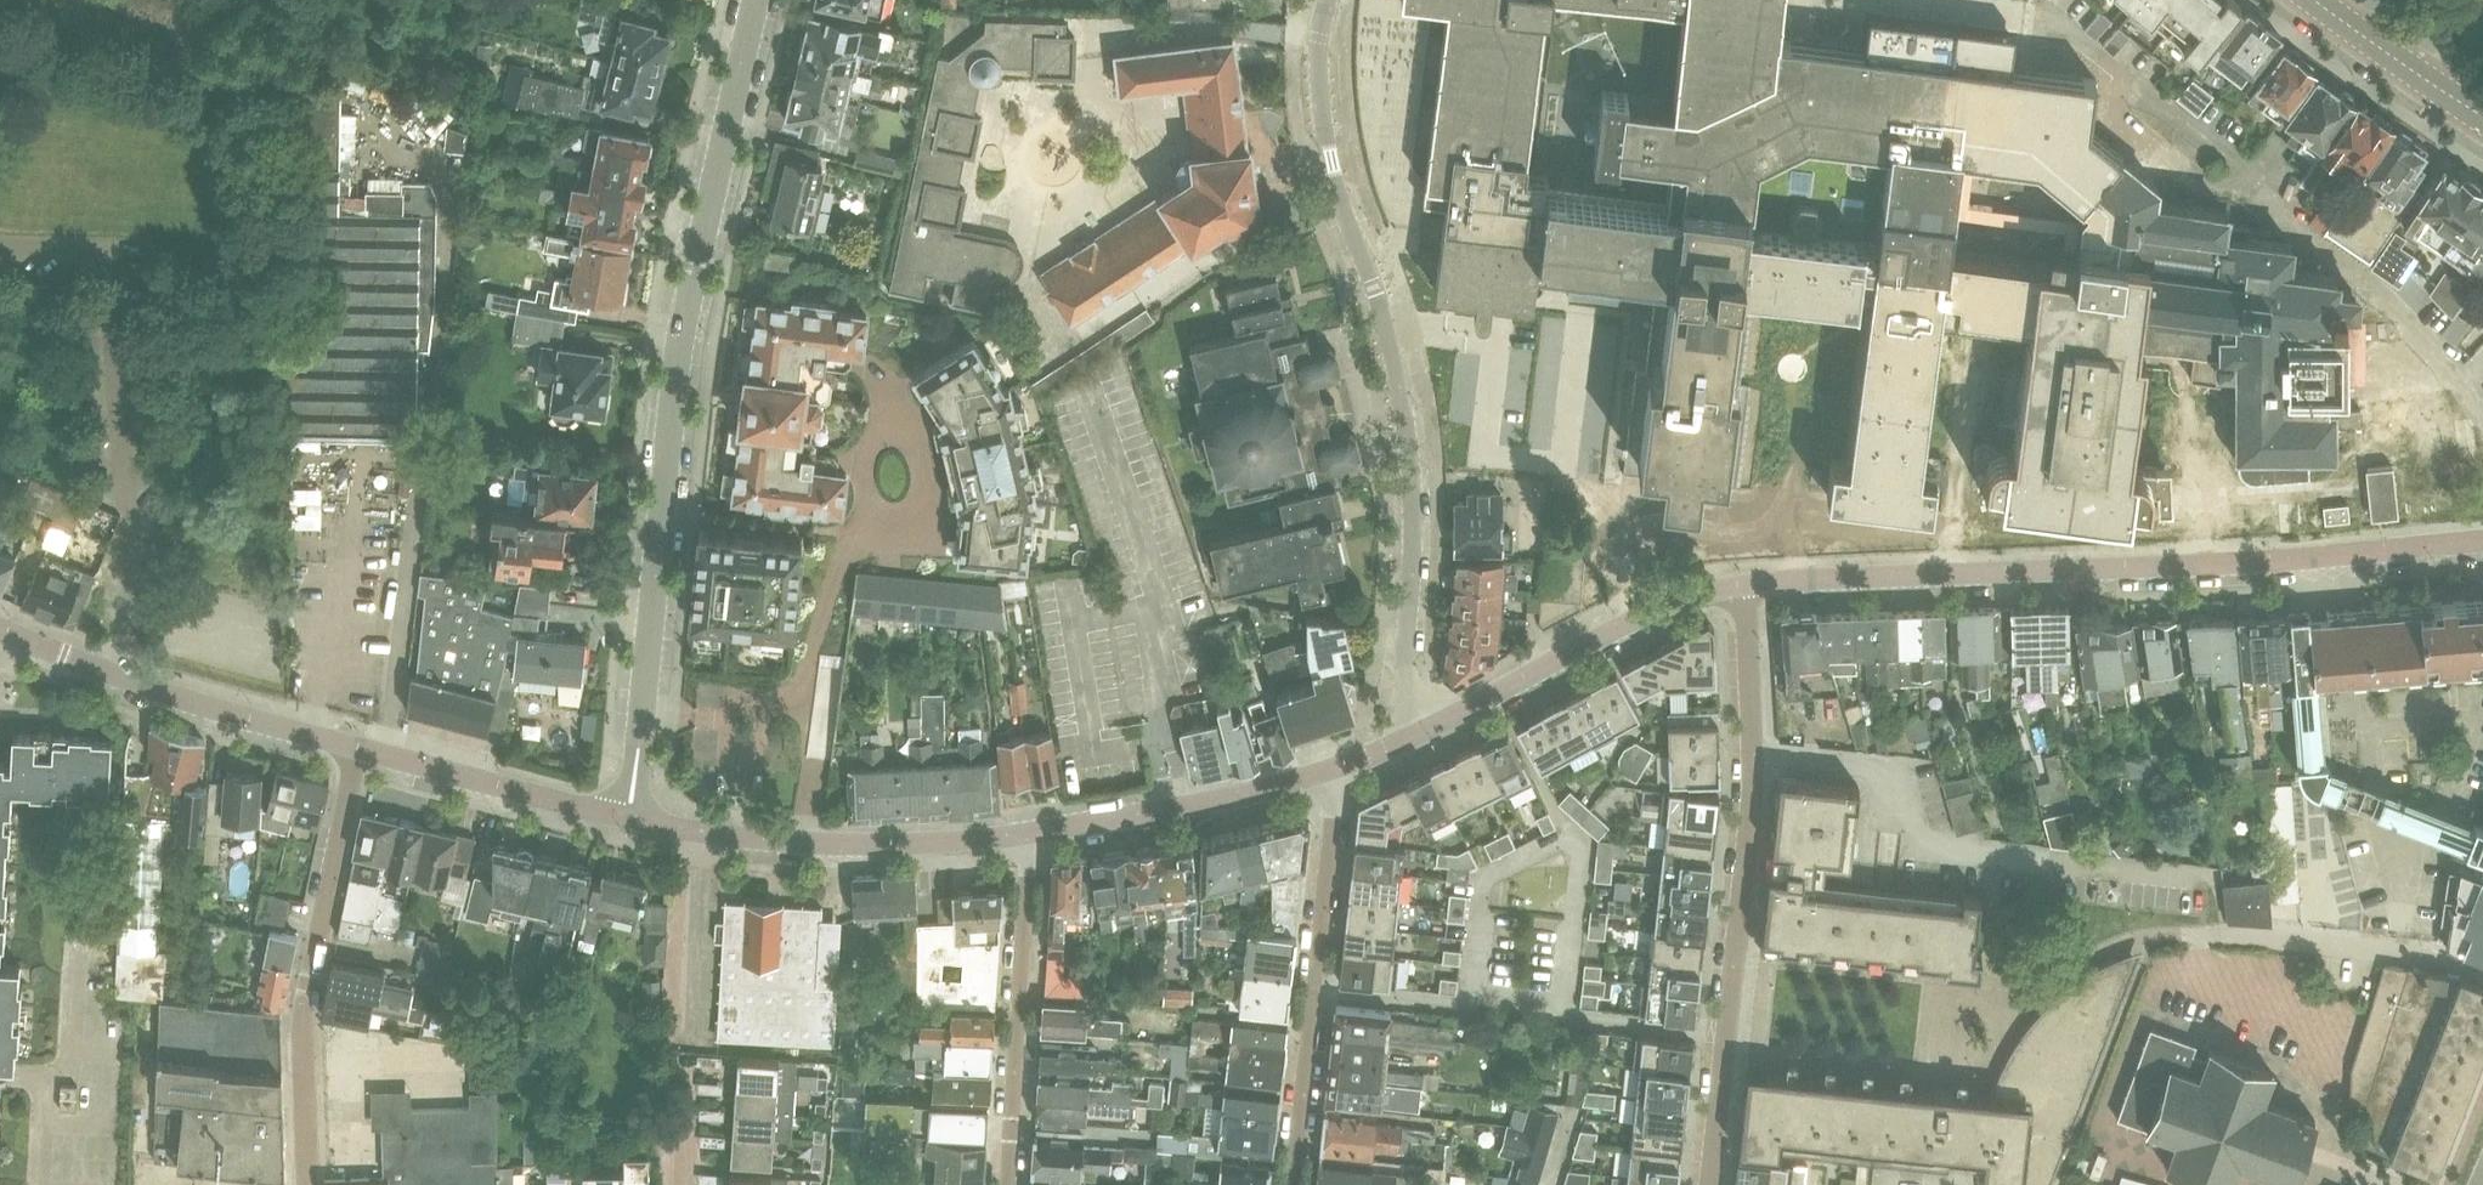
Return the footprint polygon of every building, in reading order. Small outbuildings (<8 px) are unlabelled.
[(612,60),(659,71),(665,47),(668,47),(670,46),(672,47),(675,43),(675,40),(677,36),(676,34),(674,32),(673,30),(670,28),(606,13),(609,0),(579,0),(574,17),(620,28),(617,39),(599,34),(593,55),(612,60)] [(815,2),(880,17),(884,0),(815,0),(815,2)] [(956,0),(942,0),(942,8),(956,8),(956,0)] [(1167,4),(1156,3),(1156,15),(1161,15),(1161,7),(1190,8),(1191,0),(1167,0),(1167,4)] [(2239,465),(2241,467),(2243,468),(2245,470),(2248,471),(2250,472),(2253,472),(2255,473),(2278,471),(2297,469),(2308,468),(2307,449),(2333,448),(2333,428),(2358,427),(2358,411),(2332,412),(2332,404),(2327,404),(2327,396),(2343,395),(2343,328),(2320,328),(2320,322),(2329,323),(2330,316),(2339,317),(2340,307),(2349,308),(2351,290),(2340,287),(2342,280),(2336,279),(2336,276),(2287,269),(2290,242),(2263,239),(2265,228),(2260,227),(2257,219),(2231,200),(2198,195),(2196,206),(2154,201),(2156,184),(2089,128),(2096,78),(2027,69),(2010,67),(2015,31),(1943,21),(1869,12),(1863,48),(1779,36),(1783,0),(1637,0),(1691,7),(1678,110),(1627,104),(1628,95),(1603,92),(1594,161),(1620,165),(1621,156),(1672,163),(1667,204),(1544,189),(1546,175),(1523,172),(1543,12),(1548,13),(1550,0),(1402,0),(1448,6),(1425,201),(1448,204),(1437,290),(1476,294),(1475,308),(1475,313),(1476,315),(1478,317),(1482,318),(1484,318),(1487,317),(1488,315),(1490,312),(1492,296),(1533,301),(1539,257),(1571,261),(1567,294),(1620,300),(1624,267),(1658,271),(1646,371),(1636,370),(1624,473),(1660,478),(1659,491),(1698,496),(1699,482),(1737,487),(1750,385),(1740,384),(1753,282),(1856,297),(1858,283),(1870,285),(1846,460),(1830,458),(1825,495),(1930,508),(1935,471),(1919,469),(1941,305),(2029,317),(2013,450),(1974,445),(1971,464),(1986,466),(1982,495),(2146,516),(2150,485),(2156,485),(2157,506),(2171,506),(2170,462),(2128,462),(2143,347),(2193,353),(2190,376),(2222,381),(2223,366),(2236,366),(2236,369),(2236,449),(2237,449),(2236,456),(2237,460),(2238,462),(2239,465)] [(2136,8),(2135,7),(2134,8),(2150,20),(2183,46),(2182,47),(2198,59),(2199,59),(2205,64),(2219,47),(2212,41),(2240,6),(2241,5),(2234,0),(2142,0),(2136,8)] [(2111,19),(2100,10),(2084,28),(2095,38),(2111,19)] [(2219,47),(2252,71),(2280,35),(2247,10),(2219,47)] [(803,49),(802,55),(870,71),(873,57),(888,61),(895,31),(879,27),(878,32),(858,27),(858,26),(829,19),(829,21),(810,17),(807,33),(805,33),(801,34),(799,45),(801,49),(803,49)] [(951,302),(990,311),(997,277),(1002,277),(1009,275),(1013,272),(1016,267),(1018,261),(1017,255),(1014,249),(1009,245),(1004,243),(953,232),(954,223),(957,224),(965,189),(957,187),(964,152),(972,153),(980,117),(972,115),(979,81),(983,82),(986,82),(990,81),(993,85),(1002,78),(999,74),(1000,71),(1001,67),(1001,64),(1036,65),(1036,73),(1073,74),(1074,36),(1065,35),(1066,21),(985,18),(985,29),(949,57),(938,55),(927,110),(922,134),(890,288),(889,287),(888,289),(923,296),(928,274),(956,280),(951,302)] [(2119,26),(2103,44),(2102,44),(2113,54),(2129,35),(2119,26)] [(1246,147),(1235,39),(1118,53),(1122,89),(1187,82),(1195,152),(1188,155),(1184,157),(1181,161),(1179,165),(1179,171),(1179,177),(1181,182),(1086,243),(1084,239),(1077,244),(1079,248),(1041,273),(1049,286),(1048,286),(1050,289),(1051,289),(1068,315),(1067,316),(1070,319),(1073,317),(1072,316),(1191,239),(1193,242),(1224,222),(1260,217),(1252,146),(1246,147)] [(2279,119),(2313,71),(2311,70),(2310,65),(2311,64),(2303,58),(2302,59),(2297,60),(2296,58),(2295,59),(2283,51),(2259,84),(2251,78),(2243,90),(2251,96),(2249,98),(2279,119)] [(476,53),(474,65),(488,68),(491,56),(476,53)] [(802,55),(794,85),(857,99),(860,85),(881,90),(885,75),(870,71),(802,55)] [(361,60),(356,74),(371,80),(376,66),(361,60)] [(652,98),(659,71),(612,60),(607,78),(584,72),(580,86),(532,74),(533,67),(510,61),(500,103),(518,108),(519,103),(548,110),(549,107),(574,114),(579,97),(649,113),(651,114),(655,113),(659,109),(659,107),(660,104),(658,101),(657,99),(652,98)] [(2339,93),(2315,76),(2282,121),(2300,134),(2292,144),(2314,160),(2355,104),(2352,103),(2353,95),(2345,90),(2339,93)] [(2213,95),(2192,78),(2176,97),(2197,114),(2213,95)] [(301,130),(296,130),(291,433),(395,435),(415,435),(416,348),(428,348),(433,304),(435,195),(430,182),(402,182),(402,176),(368,176),(368,191),(366,191),(365,212),(344,211),(345,201),(348,201),(348,174),(338,174),(338,131),(339,84),(302,79),(301,130)] [(859,100),(857,99),(794,85),(794,88),(793,88),(789,89),(787,98),(789,101),(791,101),(786,119),(803,123),(803,124),(822,128),(823,127),(835,130),(833,138),(848,142),(847,144),(862,147),(865,137),(856,134),(859,121),(855,120),(859,100)] [(2243,119),(2250,109),(2253,105),(2241,96),(2238,99),(2231,109),(2243,119)] [(2309,166),(2303,175),(2299,182),(2309,188),(2318,177),(2320,174),(2326,166),(2325,161),(2329,156),(2335,161),(2332,165),(2350,178),(2358,168),(2359,168),(2389,128),(2386,126),(2386,125),(2385,119),(2379,115),(2373,116),(2370,114),(2369,115),(2355,104),(2314,160),(2309,166)] [(575,118),(559,115),(557,126),(573,129),(575,118)] [(466,151),(468,132),(446,124),(444,149),(466,151)] [(581,158),(580,165),(636,175),(639,158),(644,159),(644,155),(649,153),(651,144),(648,139),(648,136),(601,127),(601,128),(587,125),(583,145),(597,148),(595,161),(581,158)] [(2416,190),(2410,185),(2419,171),(2421,168),(2416,164),(2427,148),(2402,131),(2400,131),(2399,131),(2398,132),(2397,133),(2393,130),(2390,134),(2358,181),(2376,193),(2355,224),(2337,211),(2327,226),(2371,257),(2416,190)] [(776,141),(769,170),(784,174),(774,218),(815,228),(815,226),(819,227),(823,210),(819,209),(820,201),(813,200),(822,166),(815,164),(819,148),(803,144),(802,148),(776,141)] [(903,159),(856,148),(853,163),(900,174),(903,159)] [(573,183),(570,197),(630,208),(632,197),(638,198),(642,177),(636,175),(580,165),(577,183),(573,183)] [(2409,213),(2402,224),(2421,237),(2433,219),(2468,242),(2455,260),(2476,274),(2477,272),(2482,263),(2482,189),(2481,189),(2477,187),(2476,181),(2469,176),(2463,177),(2460,176),(2460,177),(2443,165),(2435,177),(2435,178),(2434,177),(2424,192),(2425,193),(2414,209),(2413,208),(2409,213)] [(464,182),(492,185),(494,171),(466,167),(464,182)] [(540,186),(539,192),(562,195),(562,189),(540,186)] [(562,195),(539,192),(538,198),(561,201),(562,195)] [(628,219),(630,208),(570,197),(568,210),(571,211),(568,229),(582,231),(581,232),(628,241),(629,238),(634,235),(636,227),(632,223),(633,219),(628,219)] [(2385,277),(2404,249),(2400,246),(2405,238),(2396,232),(2371,267),(2385,277)] [(554,278),(552,288),(550,301),(519,296),(516,311),(561,319),(568,320),(571,307),(589,310),(591,298),(618,303),(627,248),(546,234),(544,248),(576,254),(573,275),(565,274),(564,280),(554,278)] [(763,264),(792,268),(795,252),(766,247),(763,264)] [(2418,258),(2404,249),(2385,277),(2399,286),(2418,258)] [(2474,282),(2482,288),(2482,270),(2474,282)] [(2444,271),(2436,283),(2452,294),(2458,298),(2466,285),(2444,271)] [(1311,349),(1307,333),(1301,334),(1298,320),(1299,320),(1293,293),(1283,295),(1278,272),(1227,284),(1239,332),(1192,343),(1203,390),(1197,392),(1204,421),(1190,425),(1197,453),(1210,450),(1217,480),(1225,478),(1229,499),(1279,488),(1280,496),(1285,521),(1211,538),(1223,588),(1296,570),(1302,595),(1316,592),(1319,605),(1335,601),(1332,588),(1327,589),(1324,574),(1346,568),(1336,527),(1346,524),(1342,508),(1343,508),(1337,483),(1343,481),(1339,465),(1358,461),(1362,455),(1357,434),(1349,431),(1332,435),(1319,380),(1338,376),(1342,369),(1337,348),(1330,345),(1311,349)] [(2443,307),(2452,294),(2436,283),(2429,293),(2443,307)] [(2463,301),(2458,298),(2452,294),(2443,307),(2452,316),(2463,301)] [(839,460),(834,454),(814,451),(815,440),(811,434),(813,420),(814,420),(820,416),(821,403),(817,397),(816,397),(817,382),(823,378),(825,366),(845,369),(851,364),(853,351),(861,352),(866,314),(832,310),(832,304),(794,299),(793,305),(759,301),(749,373),(746,372),(739,425),(743,425),(734,497),(768,501),(768,507),(806,512),(807,506),(841,511),(846,473),(837,472),(839,460)] [(1030,385),(1037,396),(1124,339),(1154,320),(1146,309),(1030,385)] [(2469,318),(2456,310),(2442,331),(2454,340),(2469,318)] [(613,354),(559,347),(555,346),(556,335),(559,335),(561,319),(515,313),(511,347),(529,349),(529,344),(541,346),(537,374),(556,376),(551,413),(555,419),(569,421),(575,415),(575,413),(601,416),(605,384),(613,380),(614,374),(611,372),(613,354)] [(985,359),(973,339),(916,375),(918,377),(926,371),(931,379),(929,387),(924,391),(937,411),(941,409),(942,414),(944,422),(940,423),(941,425),(948,423),(951,438),(942,440),(953,485),(962,483),(966,498),(959,499),(959,502),(963,501),(964,507),(966,514),(961,513),(958,538),(965,538),(970,545),(969,554),(959,553),(959,555),(1025,561),(1028,538),(1026,538),(1023,534),(1024,527),(1028,523),(1029,523),(1031,504),(1037,502),(1014,406),(1009,387),(1004,388),(993,371),(992,372),(987,371),(983,365),(984,360),(985,359)] [(538,488),(536,511),(590,517),(598,511),(599,498),(593,491),(594,476),(590,472),(584,472),(584,473),(572,472),(572,471),(560,469),(560,470),(540,468),(540,475),(530,474),(530,467),(515,465),(513,475),(524,476),(522,486),(538,488)] [(2398,514),(2393,465),(2366,468),(2371,517),(2398,514)] [(84,498),(32,476),(24,495),(27,503),(54,515),(51,522),(73,531),(85,504),(87,499),(84,498)] [(291,487),(290,487),(290,527),(321,527),(321,487),(291,487)] [(1057,490),(1061,503),(1071,500),(1068,487),(1057,490)] [(1501,531),(1501,492),(1469,492),(1469,501),(1456,501),(1456,530),(1453,532),(1453,540),(1456,544),(1456,549),(1513,549),(1513,531),(1501,531)] [(2349,520),(2347,503),(2323,506),(2325,522),(2349,520)] [(565,519),(535,515),(535,513),(491,508),(489,527),(499,528),(494,570),(552,576),(551,586),(570,588),(571,578),(568,578),(569,561),(560,560),(565,519)] [(12,521),(2,517),(0,520),(0,548),(12,521)] [(690,618),(722,622),(793,629),(802,540),(699,530),(690,618)] [(1073,552),(1072,561),(1086,562),(1088,549),(1079,548),(1073,552)] [(15,557),(0,550),(0,591),(15,557)] [(16,598),(23,601),(21,604),(74,627),(86,597),(94,577),(94,576),(93,572),(85,568),(44,550),(38,563),(33,575),(27,572),(16,598)] [(1453,585),(1456,585),(1501,587),(1501,572),(1507,572),(1507,559),(1458,559),(1458,566),(1454,565),(1453,585)] [(880,615),(883,574),(856,571),(851,612),(880,615)] [(415,676),(411,675),(407,710),(487,731),(489,723),(500,676),(502,665),(506,650),(513,615),(481,607),(488,581),(421,573),(419,592),(425,593),(415,676)] [(880,615),(900,617),(902,576),(883,574),(880,615)] [(920,619),(920,577),(902,576),(900,617),(920,619)] [(920,619),(940,621),(938,579),(920,577),(920,619)] [(938,579),(940,621),(960,623),(956,581),(938,579)] [(984,625),(979,583),(956,581),(960,623),(984,625)] [(984,625),(1007,627),(1001,585),(979,583),(984,625)] [(516,599),(547,602),(548,588),(519,584),(516,599)] [(1451,611),(1454,612),(1498,614),(1499,599),(1505,600),(1505,587),(1501,587),(1456,585),(1456,590),(1452,590),(1451,611)] [(2309,619),(2313,675),(2482,661),(2482,598),(2327,610),(2328,617),(2309,619)] [(547,602),(516,599),(513,615),(506,650),(502,665),(500,676),(489,723),(504,728),(519,673),(559,677),(561,702),(582,704),(584,680),(580,680),(584,640),(556,637),(557,629),(538,628),(539,616),(546,617),(547,602)] [(2068,605),(2039,606),(2042,684),(2046,684),(2046,708),(2057,708),(2057,684),(2056,684),(2056,677),(2070,676),(2068,605)] [(1977,684),(1978,697),(1989,696),(1988,653),(1998,653),(1997,606),(1974,607),(1977,684)] [(1997,606),(1998,653),(2011,653),(2010,607),(1997,606)] [(2042,684),(2039,606),(2010,607),(2011,653),(2011,673),(2026,673),(2027,685),(2042,684)] [(1977,684),(1974,607),(1951,608),(1952,654),(1962,654),(1963,684),(1977,684)] [(1945,650),(1944,608),(1921,609),(1923,683),(1933,682),(1933,676),(1946,675),(1945,650)] [(1923,683),(1921,609),(1898,610),(1900,684),(1923,683)] [(1900,684),(1898,610),(1876,611),(1879,685),(1900,684)] [(1816,613),(1833,671),(1856,670),(1855,653),(1855,611),(1830,612),(1816,613)] [(1879,685),(1876,611),(1855,611),(1855,653),(1866,653),(1867,689),(1858,690),(1860,702),(1864,718),(1880,715),(1879,685)] [(2308,611),(2289,612),(2294,674),(2301,762),(2296,763),(2298,773),(2300,776),(2301,780),(2309,788),(2319,792),(2322,794),(2333,766),(2329,765),(2325,759),(2324,760),(2321,761),(2320,761),(2313,675),(2309,619),(2308,611)] [(1525,615),(1498,614),(1454,612),(1453,618),(1451,618),(1448,618),(1445,637),(1495,642),(1497,627),(1524,628),(1525,615)] [(1277,691),(1281,705),(1289,731),(1355,710),(1348,689),(1352,680),(1354,681),(1355,679),(1344,675),(1339,661),(1354,656),(1344,616),(1330,616),(1330,613),(1307,614),(1308,645),(1296,649),(1294,640),(1263,650),(1272,676),(1312,666),(1316,678),(1277,691)] [(1838,688),(1833,671),(1816,613),(1782,615),(1786,691),(1810,689),(1827,745),(1857,748),(1856,744),(1849,723),(1838,688)] [(2187,620),(2185,620),(2194,679),(2195,679),(2198,682),(2208,681),(2211,678),(2218,678),(2226,739),(2245,738),(2239,699),(2238,696),(2237,694),(2234,677),(2237,677),(2233,618),(2216,618),(2216,617),(2211,618),(2205,618),(2205,617),(2201,613),(2192,613),(2188,617),(2188,618),(2186,618),(2187,620)] [(2289,614),(2264,616),(2271,704),(2282,703),(2280,675),(2293,674),(2289,614)] [(2264,616),(2237,618),(2242,679),(2243,691),(2257,690),(2258,706),(2271,704),(2264,616)] [(2181,662),(2179,643),(2175,620),(2154,621),(2133,622),(2140,671),(2150,669),(2152,686),(2184,682),(2181,662)] [(1708,621),(1684,634),(1686,684),(1716,683),(1714,626),(1708,621)] [(2101,623),(2101,624),(2113,704),(2127,702),(2126,692),(2138,690),(2128,622),(2101,623)] [(1206,626),(1201,634),(1206,656),(1233,650),(1230,637),(1224,639),(1220,623),(1206,626)] [(2085,698),(2098,696),(2099,706),(2113,704),(2101,624),(2075,625),(2084,686),(2085,698)] [(1686,684),(1684,634),(1621,668),(1636,696),(1663,681),(1665,685),(1686,684)] [(1442,678),(1451,684),(1457,681),(1456,681),(1463,678),(1492,662),(1496,659),(1498,642),(1495,642),(1445,637),(1445,638),(1449,638),(1448,645),(1444,644),(1441,664),(1444,664),(1442,678)] [(1233,650),(1206,656),(1210,672),(1237,665),(1233,650)] [(1616,671),(1590,685),(1614,729),(1640,715),(1616,671)] [(1273,756),(1295,749),(1289,731),(1281,705),(1268,709),(1263,696),(1260,697),(1253,677),(1242,681),(1243,685),(1264,750),(1270,748),(1273,756)] [(1010,683),(1012,696),(1027,694),(1025,681),(1010,683)] [(1221,710),(1233,761),(1238,759),(1241,765),(1258,761),(1258,759),(1241,711),(1232,713),(1226,685),(1214,688),(1215,692),(1218,702),(1221,710)] [(1567,697),(1591,742),(1614,729),(1590,685),(1567,697)] [(949,812),(946,745),(943,692),(919,692),(920,715),(924,813),(949,812)] [(1182,729),(1193,774),(1214,770),(1215,769),(1215,766),(1219,766),(1219,769),(1220,769),(1233,767),(1234,766),(1234,765),(1233,761),(1221,710),(1218,702),(1215,692),(1201,696),(1208,723),(1196,726),(1182,729)] [(1029,709),(1027,694),(1012,696),(1014,711),(1029,709)] [(1567,697),(1543,711),(1567,755),(1591,742),(1567,697)] [(1979,713),(1976,697),(1967,699),(1970,715),(1979,713)] [(1869,740),(1864,718),(1860,702),(1856,703),(1859,720),(1849,723),(1856,744),(1869,740)] [(1540,769),(1567,755),(1543,711),(1516,725),(1540,769)] [(1669,751),(1719,750),(1718,723),(1718,711),(1698,712),(1699,723),(1687,724),(1668,724),(1669,751)] [(1668,713),(1668,724),(1687,724),(1687,712),(1668,713)] [(898,763),(901,814),(924,813),(920,715),(909,715),(911,763),(898,763)] [(1869,740),(1875,739),(1877,746),(1888,747),(1883,726),(1880,715),(1864,718),(1869,740)] [(1883,726),(1888,747),(1912,749),(1904,721),(1883,726)] [(13,733),(11,766),(11,789),(13,789),(30,790),(30,793),(53,794),(54,788),(67,788),(66,795),(89,796),(89,793),(110,794),(112,738),(92,737),(92,734),(52,732),(52,724),(39,723),(39,731),(33,731),(33,734),(31,734),(31,726),(18,725),(17,733),(13,733)] [(123,820),(144,820),(164,821),(178,821),(181,783),(194,784),(198,768),(201,769),(203,761),(200,760),(205,739),(151,724),(150,738),(149,772),(125,772),(123,820)] [(949,812),(973,811),(969,726),(958,727),(958,745),(946,745),(949,812)] [(969,726),(973,811),(997,809),(995,758),(982,759),(981,726),(969,726)] [(1002,786),(1030,782),(1025,736),(1009,738),(1008,729),(995,731),(1002,786)] [(1481,743),(1506,794),(1533,780),(1520,754),(1521,753),(1520,753),(1513,740),(1508,730),(1501,733),(1500,733),(1481,743)] [(875,815),(901,814),(898,763),(884,764),(883,732),(871,733),(875,815)] [(1052,732),(1025,736),(1030,782),(1058,778),(1052,732)] [(849,766),(851,816),(875,815),(871,733),(861,733),(863,766),(849,766)] [(1633,759),(1642,744),(1636,741),(1624,747),(1621,752),(1633,759)] [(1481,743),(1456,755),(1478,800),(1502,789),(1505,794),(1506,794),(1481,743)] [(1653,751),(1642,744),(1633,759),(1645,765),(1653,751)] [(1669,782),(1708,781),(1720,780),(1719,750),(1669,751),(1669,782)] [(6,864),(7,847),(10,847),(11,824),(4,823),(5,810),(12,811),(13,789),(11,789),(11,766),(4,766),(5,760),(1,760),(1,752),(0,752),(0,863),(6,864)] [(1633,759),(1621,752),(1618,757),(1619,770),(1624,774),(1633,759)] [(2223,774),(2239,773),(2239,780),(2254,780),(2251,753),(2222,755),(2223,774)] [(1430,768),(1452,813),(1478,800),(1456,755),(1430,768)] [(2151,770),(2150,755),(2121,757),(2122,773),(2151,770)] [(1633,759),(1624,774),(1636,780),(1645,765),(1633,759)] [(2276,764),(2265,765),(2266,779),(2277,778),(2276,764)] [(2333,766),(2322,794),(2391,820),(2402,793),(2333,766)] [(289,833),(293,817),(304,775),(277,768),(267,809),(261,807),(260,825),(289,833)] [(1430,768),(1406,780),(1428,825),(1452,813),(1430,768)] [(208,799),(205,831),(234,833),(235,818),(256,820),(260,774),(227,771),(225,801),(208,799)] [(329,781),(304,775),(293,817),(318,823),(329,781)] [(2050,779),(2042,781),(2046,800),(2068,795),(2064,775),(2050,779)] [(1980,896),(1896,886),(1823,878),(1825,863),(1850,866),(1851,858),(1859,785),(1779,777),(1771,849),(1776,850),(1774,873),(1769,873),(1760,948),(1979,972),(1981,955),(1974,954),(1980,896)] [(1354,841),(1405,847),(1405,846),(1386,844),(1388,824),(1419,808),(1427,825),(1428,825),(1406,780),(1359,803),(1354,841)] [(181,783),(178,821),(176,834),(203,836),(207,786),(194,784),(181,783)] [(2291,786),(2264,787),(2271,903),(2299,902),(2291,786)] [(1972,788),(1946,795),(1956,833),(1983,826),(1972,788)] [(1663,789),(1660,819),(1716,825),(1718,807),(1719,795),(1707,794),(1707,793),(1693,792),(1693,790),(1692,792),(1663,789)] [(1558,802),(1568,811),(1580,799),(1570,790),(1558,802)] [(2391,820),(2482,856),(2482,825),(2402,793),(2391,820)] [(1580,799),(1568,811),(1578,820),(1590,808),(1580,799)] [(1578,820),(1588,829),(1600,817),(1590,808),(1578,820)] [(398,820),(396,819),(398,813),(385,814),(384,816),(363,811),(341,914),(373,921),(384,876),(398,820)] [(1543,832),(1556,826),(1548,811),(1536,817),(1543,832)] [(2050,843),(2065,845),(2056,812),(2043,815),(2050,843)] [(1261,824),(1271,868),(1303,859),(1308,820),(1300,814),(1285,818),(1286,821),(1281,822),(1280,819),(1261,824)] [(1610,826),(1600,817),(1588,829),(1598,838),(1610,826)] [(1666,820),(1663,845),(1713,851),(1716,825),(1660,819),(1659,820),(1666,820)] [(164,821),(144,820),(123,820),(118,934),(117,950),(115,995),(163,998),(166,949),(158,948),(164,821)] [(398,820),(384,876),(396,879),(394,888),(393,888),(386,918),(400,922),(408,892),(407,892),(411,877),(412,877),(413,873),(425,826),(398,820)] [(2087,849),(2111,852),(2105,821),(2088,821),(2087,849)] [(1271,868),(1261,824),(1259,824),(1259,825),(1238,830),(1239,833),(1234,835),(1245,873),(1242,887),(1241,895),(1241,897),(1254,897),(1255,886),(1271,882),(1271,880),(1271,868)] [(475,838),(425,826),(413,873),(445,881),(441,897),(465,902),(471,876),(466,875),(475,838)] [(1245,873),(1234,835),(1233,831),(1211,836),(1212,840),(1207,841),(1206,838),(1202,839),(1202,840),(1201,886),(1201,897),(1222,892),(1224,899),(1241,895),(1242,887),(1245,873)] [(1508,831),(1496,836),(1503,852),(1516,846),(1508,831)] [(1491,858),(1503,852),(1496,836),(1484,842),(1491,858)] [(1598,839),(1595,866),(1612,868),(1614,854),(1625,855),(1626,842),(1598,839)] [(1178,847),(1157,849),(1163,895),(1166,913),(1188,910),(1187,904),(1193,903),(1193,915),(1187,916),(1184,917),(1184,935),(1179,935),(1179,947),(1184,947),(1184,953),(1196,953),(1197,893),(1192,855),(1196,855),(1194,843),(1190,841),(1180,842),(1178,847)] [(1354,841),(1351,867),(1402,873),(1405,847),(1354,841)] [(522,910),(523,910),(537,854),(536,854),(536,853),(534,853),(531,847),(522,845),(516,848),(514,848),(513,852),(508,850),(509,847),(494,843),(493,844),(493,893),(471,887),(465,913),(488,919),(491,908),(520,916),(517,928),(516,930),(517,930),(518,929),(517,929),(522,910)] [(1663,845),(1660,873),(1710,878),(1713,851),(1663,845)] [(1166,913),(1163,895),(1157,849),(1153,846),(1139,848),(1137,852),(1125,854),(1131,900),(1134,918),(1135,923),(1137,937),(1144,936),(1142,922),(1146,922),(1144,908),(1139,909),(1138,903),(1145,902),(1145,898),(1147,897),(1159,913),(1166,913)] [(1457,853),(1464,867),(1470,868),(1478,865),(1469,847),(1457,853)] [(1134,918),(1131,900),(1125,854),(1124,849),(1104,852),(1104,856),(1092,858),(1102,928),(1096,929),(1095,950),(1109,948),(1107,928),(1113,927),(1113,926),(1118,926),(1117,921),(1134,918)] [(1464,867),(1457,853),(1444,851),(1442,865),(1464,867)] [(555,858),(537,854),(523,910),(536,913),(531,934),(544,937),(563,860),(562,863),(556,862),(557,858),(555,858)] [(1081,856),(1054,859),(1051,931),(1045,994),(1086,997),(1088,976),(1064,974),(1065,953),(1061,953),(1063,932),(1064,919),(1090,921),(1086,856),(1081,856)] [(1271,868),(1271,880),(1271,882),(1272,911),(1272,927),(1296,930),(1303,859),(1271,868)] [(563,860),(544,937),(539,958),(554,962),(562,932),(560,928),(562,920),(576,923),(576,924),(577,925),(579,914),(580,914),(591,867),(590,867),(571,862),(569,861),(568,865),(563,864),(564,860),(563,860)] [(2458,863),(2453,896),(2482,907),(2482,873),(2458,863)] [(1611,881),(1612,868),(1595,866),(1594,879),(1611,881)] [(1348,895),(1399,900),(1413,902),(1416,874),(1402,873),(1351,867),(1348,895)] [(665,963),(668,903),(643,902),(648,884),(645,884),(646,880),(640,879),(638,874),(624,871),(620,874),(602,869),(600,878),(594,877),(589,895),(595,896),(594,904),(592,903),(583,937),(579,936),(577,946),(578,947),(578,946),(577,946),(579,937),(595,940),(600,921),(611,924),(614,910),(639,917),(641,917),(647,926),(647,930),(645,962),(665,963)] [(891,1001),(917,1002),(921,943),(919,924),(916,924),(913,870),(885,872),(885,873),(887,914),(887,924),(898,923),(897,914),(905,913),(907,939),(888,940),(890,959),(893,959),(891,1001)] [(888,940),(887,924),(887,914),(885,873),(854,876),(857,916),(860,916),(863,923),(873,922),(876,915),(876,925),(870,926),(872,960),(890,959),(888,940)] [(1657,902),(1707,907),(1710,878),(1660,873),(1657,902)] [(987,889),(986,879),(972,880),(972,890),(953,891),(953,898),(939,899),(941,923),(919,924),(921,943),(917,1002),(996,1006),(997,985),(996,985),(1001,919),(1002,919),(1004,888),(987,889)] [(2225,885),(2228,920),(2270,923),(2267,882),(2225,885)] [(258,906),(286,912),(290,898),(274,894),(261,891),(258,906)] [(1448,906),(1465,908),(1467,895),(1450,893),(1448,906)] [(1399,900),(1348,895),(1345,924),(1395,929),(1399,900)] [(2453,896),(2446,946),(2482,961),(2482,907),(2453,896)] [(835,1044),(841,939),(822,937),(824,907),(726,901),(725,920),(715,919),(714,939),(724,940),(719,1037),(835,1044)] [(1657,902),(1654,929),(1704,935),(1707,907),(1657,902)] [(1249,928),(1250,929),(1250,914),(1253,914),(1253,905),(1241,905),(1241,927),(1249,928)] [(286,912),(258,906),(255,920),(283,926),(286,912)] [(1465,908),(1448,906),(1447,920),(1464,921),(1465,908)] [(1200,923),(1219,925),(1216,909),(1202,913),(1200,923)] [(1589,922),(1606,924),(1608,911),(1591,909),(1589,922)] [(1606,924),(1589,922),(1588,935),(1605,937),(1606,924)] [(1244,967),(1291,973),(1295,934),(1250,929),(1249,928),(1241,927),(1219,925),(1200,923),(1199,934),(1247,940),(1244,967)] [(1345,924),(1342,950),(1399,956),(1399,955),(1393,954),(1395,929),(1345,924)] [(418,932),(399,927),(396,939),(416,943),(418,932)] [(298,935),(270,929),(263,959),(264,960),(256,1000),(283,1006),(291,965),(298,935)] [(1654,929),(1651,956),(1701,961),(1704,935),(1654,929)] [(451,950),(423,944),(420,958),(447,964),(451,950)] [(1459,963),(1461,950),(1444,948),(1442,961),(1459,963)] [(1399,956),(1342,950),(1340,972),(1339,980),(1396,986),(1399,956)] [(1642,981),(1642,982),(1698,988),(1701,961),(1651,956),(1648,982),(1642,981)] [(1990,1096),(1989,1100),(1986,1111),(1984,1123),(1982,1134),(1981,1145),(1980,1157),(1980,1168),(1981,1176),(1981,1177),(1981,1180),(1982,1184),(2049,1184),(2136,961),(2117,957),(2106,962),(2096,967),(2086,973),(2076,979),(2067,986),(2058,993),(2050,1001),(2041,1009),(2034,1017),(2027,1026),(2020,1035),(2013,1045),(2008,1055),(2002,1065),(1998,1076),(1993,1086),(1990,1096)] [(447,964),(420,958),(416,972),(444,978),(447,964)] [(379,970),(332,960),(327,987),(409,1004),(412,991),(376,984),(379,970)] [(15,1062),(16,1042),(19,1042),(20,1020),(14,1019),(15,1006),(21,1007),(22,983),(19,983),(20,963),(1,962),(1,963),(0,963),(0,1062),(15,1062)] [(1583,976),(1600,978),(1602,964),(1585,963),(1583,976)] [(2482,1048),(2482,984),(2459,975),(2408,966),(2408,967),(2384,963),(2351,1067),(2350,1115),(2361,1120),(2353,1139),(2435,1171),(2482,1048)] [(1228,1005),(1276,1011),(1286,1012),(1291,973),(1244,967),(1235,966),(1234,967),(1229,967),(1227,984),(1231,985),(1228,1005)] [(1163,995),(1163,976),(1151,976),(1150,995),(1163,995)] [(1440,977),(1439,990),(1456,992),(1458,979),(1440,977)] [(643,978),(642,1002),(660,1003),(660,978),(643,978)] [(1683,1017),(1695,1018),(1696,1006),(1698,988),(1642,982),(1639,1012),(1668,1016),(1668,1017),(1669,1016),(1683,1017)] [(857,988),(858,984),(841,983),(841,998),(863,998),(863,988),(857,988)] [(327,987),(321,1013),(368,1023),(371,1009),(406,1016),(406,1018),(428,1023),(428,1024),(430,1024),(430,1023),(448,1027),(451,1013),(431,1009),(409,1004),(327,987)] [(1599,993),(1582,992),(1580,1005),(1597,1007),(1599,993)] [(283,1102),(283,1078),(281,1012),(160,999),(154,1159),(283,1173),(286,1173),(285,1158),(284,1117),(284,1102),(283,1102)] [(1087,1004),(1045,1000),(1042,1028),(1121,1035),(1122,1030),(1129,1030),(1130,1019),(1086,1016),(1087,1004)] [(1334,1028),(1452,1041),(1454,1026),(1389,1019),(1390,1010),(1336,1004),(1334,1028)] [(994,1039),(996,1012),(948,1009),(948,1023),(921,1021),(920,1035),(994,1039)] [(1205,1032),(1284,1041),(1284,1040),(1283,1040),(1285,1019),(1234,1012),(1233,1023),(1207,1019),(1205,1032)] [(449,1039),(462,1042),(468,1017),(454,1014),(449,1036),(449,1039)] [(2306,1141),(2308,1137),(2308,1136),(2314,1118),(2262,1099),(2272,1071),(2209,1048),(2206,1057),(2192,1052),(2196,1043),(2150,1026),(2116,1117),(2175,1139),(2165,1166),(2217,1184),(2230,1184),(2239,1162),(2291,1181),(2298,1163),(2300,1159),(2301,1159),(2307,1141),(2306,1141)] [(1452,1041),(1334,1028),(1331,1052),(1385,1058),(1386,1047),(1444,1053),(1445,1047),(1451,1047),(1452,1041)] [(1608,1033),(1592,1031),(1590,1044),(1607,1046),(1608,1033)] [(1284,1041),(1205,1032),(1204,1044),(1230,1047),(1229,1056),(1281,1062),(1284,1041)] [(994,1039),(920,1035),(917,1035),(916,1048),(933,1049),(932,1063),(992,1066),(994,1039)] [(1633,1065),(1689,1071),(1691,1053),(1692,1041),(1636,1035),(1633,1065)] [(1174,1052),(1172,1077),(1186,1076),(1188,1062),(1188,1050),(1189,1042),(1162,1039),(1160,1051),(1174,1052)] [(1096,1046),(1042,1041),(1040,1066),(1118,1072),(1119,1059),(1095,1057),(1096,1046)] [(383,1164),(408,1163),(496,1161),(496,1090),(496,1048),(470,1045),(471,1096),(470,1096),(470,1106),(381,1108),(383,1164)] [(1226,1078),(1268,1083),(1278,1084),(1280,1063),(1281,1063),(1281,1062),(1229,1056),(1188,1050),(1188,1062),(1228,1067),(1226,1078)] [(1385,1058),(1331,1052),(1328,1075),(1422,1085),(1423,1074),(1384,1070),(1385,1058)] [(1571,1066),(1570,1078),(1586,1079),(1587,1056),(1573,1054),(1553,1052),(1552,1064),(1571,1066)] [(794,1059),(779,1058),(738,1055),(736,1082),(792,1086),(798,1086),(799,1077),(792,1077),(794,1059)] [(865,1064),(859,1064),(843,1062),(842,1093),(864,1094),(865,1064)] [(1639,1067),(1636,1095),(1686,1100),(1689,1071),(1633,1065),(1633,1066),(1639,1067)] [(935,1094),(990,1096),(991,1071),(897,1067),(896,1080),(935,1081),(935,1094)] [(1738,1149),(1981,1176),(1980,1168),(1980,1157),(1981,1145),(1982,1134),(1984,1123),(1986,1111),(1989,1100),(1990,1096),(1938,1090),(1747,1069),(1738,1149)] [(1040,1070),(1038,1094),(1117,1100),(1131,1101),(1132,1083),(1113,1082),(1112,1087),(1107,1087),(1108,1076),(1040,1070)] [(1328,1075),(1326,1099),(1380,1105),(1381,1094),(1404,1096),(1404,1091),(1411,1091),(1411,1085),(1422,1086),(1422,1085),(1328,1075)] [(827,1089),(828,1076),(818,1076),(817,1088),(827,1089)] [(1277,1089),(1267,1088),(1226,1083),(1225,1093),(1199,1090),(1200,1078),(1186,1076),(1172,1077),(1171,1098),(1198,1102),(1224,1104),(1275,1110),(1277,1089)] [(1582,1103),(1586,1089),(1586,1086),(1586,1079),(1570,1078),(1567,1103),(1578,1104),(1582,1103)] [(790,1112),(792,1086),(736,1082),(734,1108),(790,1112)] [(76,1109),(77,1085),(61,1084),(60,1108),(76,1109)] [(1586,1089),(1582,1103),(1599,1105),(1601,1091),(1586,1089)] [(1601,1091),(1599,1105),(1614,1107),(1616,1092),(1601,1091)] [(1131,1101),(1117,1100),(1038,1094),(1036,1117),(1085,1121),(1086,1110),(1135,1114),(1137,1101),(1131,1101)] [(1683,1128),(1686,1100),(1636,1095),(1633,1122),(1683,1128)] [(987,1135),(989,1101),(856,1096),(856,1102),(867,1103),(865,1128),(987,1135)] [(815,1114),(825,1115),(826,1102),(816,1102),(815,1114)] [(1221,1149),(1260,1153),(1270,1154),(1272,1133),(1273,1133),(1276,1110),(1275,1110),(1224,1104),(1220,1135),(1176,1130),(1173,1150),(1220,1156),(1221,1149)] [(1376,1112),(1325,1106),(1323,1129),(1431,1142),(1431,1141),(1434,1141),(1436,1129),(1375,1122),(1376,1112)] [(733,1135),(774,1137),(788,1138),(790,1112),(734,1108),(733,1135)] [(1525,1126),(1553,1130),(1559,1111),(1530,1108),(1525,1126)] [(1680,1154),(1683,1128),(1633,1122),(1630,1148),(1680,1154)] [(1546,1155),(1553,1130),(1525,1126),(1524,1129),(1506,1124),(1498,1153),(1516,1158),(1518,1152),(1546,1155)] [(813,1140),(823,1141),(824,1129),(814,1128),(813,1140)] [(1323,1129),(1320,1151),(1371,1157),(1372,1146),(1430,1154),(1431,1142),(1323,1129)] [(1576,1142),(1596,1144),(1597,1131),(1580,1129),(1576,1142)] [(1035,1131),(1034,1152),(1111,1158),(1122,1159),(1123,1148),(1083,1145),(1084,1134),(1055,1132),(1035,1131)] [(983,1174),(986,1140),(917,1136),(879,1133),(878,1148),(938,1151),(937,1171),(983,1174)] [(774,1137),(733,1135),(731,1161),(772,1164),(774,1137)] [(524,1161),(539,1161),(539,1138),(525,1138),(524,1161)] [(1453,1143),(1445,1142),(1442,1168),(1451,1169),(1453,1143)] [(1596,1144),(1576,1142),(1572,1155),(1594,1158),(1596,1144)] [(1122,1159),(1140,1160),(1141,1146),(1123,1145),(1123,1148),(1122,1159)] [(1630,1148),(1627,1176),(1677,1181),(1680,1154),(1630,1148)] [(1270,1166),(1220,1160),(1218,1175),(1206,1173),(1206,1170),(1190,1168),(1190,1173),(1173,1171),(1176,1151),(1162,1150),(1160,1161),(1159,1177),(1189,1179),(1244,1184),(1268,1184),(1270,1166)] [(1032,1175),(1051,1176),(1081,1178),(1081,1166),(1110,1168),(1111,1158),(1034,1152),(1032,1175)] [(1539,1178),(1546,1155),(1518,1152),(1516,1158),(1511,1175),(1539,1178)] [(811,1167),(822,1168),(822,1156),(812,1155),(811,1167)] [(1320,1155),(1317,1177),(1379,1184),(1405,1184),(1406,1175),(1370,1172),(1371,1161),(1320,1155)] [(1793,1163),(1764,1160),(1764,1158),(1763,1158),(1763,1160),(1749,1158),(1749,1159),(1737,1157),(1736,1170),(1734,1184),(1791,1184),(1793,1163)] [(1159,1177),(1160,1161),(1145,1160),(1143,1184),(1159,1184),(1159,1177)] [(496,1165),(496,1161),(408,1163),(408,1184),(388,1184),(388,1176),(324,1178),(325,1184),(497,1184),(496,1165)] [(496,1165),(497,1184),(513,1184),(513,1165),(496,1165)] [(624,1168),(570,1168),(570,1184),(624,1184),(624,1168)] [(983,1174),(937,1171),(936,1184),(983,1184),(983,1174)] [(788,1177),(730,1173),(729,1184),(787,1184),(788,1177)] [(1677,1181),(1627,1176),(1613,1174),(1612,1184),(1677,1184),(1677,1181)] [(1539,1178),(1511,1175),(1508,1184),(1537,1184),(1539,1178)] [(1408,1176),(1407,1184),(1427,1184),(1427,1178),(1408,1176)]
